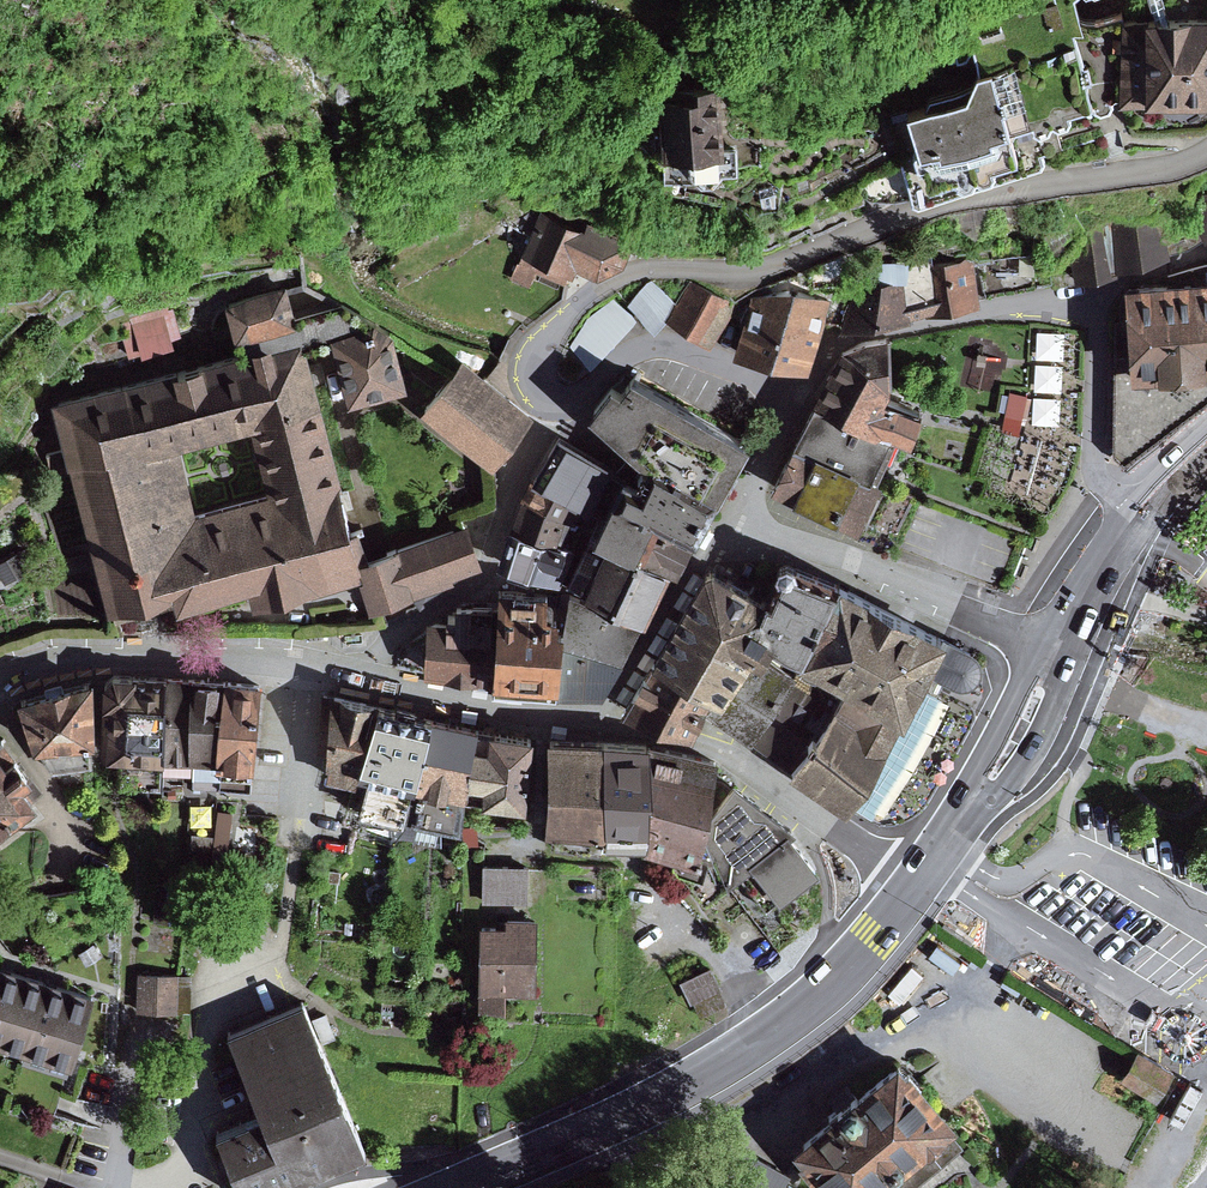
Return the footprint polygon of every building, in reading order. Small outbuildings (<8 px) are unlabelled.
[(885,104),(913,192),(920,195),(1042,158),(1044,152),(1040,144),(1060,138),(1049,107),(1052,105),(1058,108),(1068,104),(1071,97),(1070,94),(1092,88),(1099,94),(1110,92),(1113,86),(1120,81),(1121,3),(1079,8),(1071,0),(1000,0),(939,23),(951,60),(966,57),(969,71),(929,85),(927,91),(885,104)] [(1121,3),(1120,81),(1206,82),(1206,4),(1169,4),(1155,4),(1121,3)] [(662,125),(663,145),(719,142),(715,77),(659,81),(662,125)] [(663,145),(662,125),(640,126),(640,142),(664,160),(665,176),(744,173),(743,141),(719,142),(663,145)] [(1206,233),(1206,198),(1191,205),(1200,225),(1170,235),(1174,247),(1196,241),(1206,233)] [(529,264),(559,274),(569,264),(595,275),(622,242),(553,220),(526,259),(513,255),(508,270),(525,276),(529,264)] [(1117,261),(1165,251),(1159,225),(1136,220),(1089,230),(1067,239),(1075,276),(1118,266),(1117,261)] [(968,253),(911,258),(905,273),(910,308),(980,294),(976,259),(968,253)] [(905,273),(862,277),(840,321),(910,308),(905,273)] [(1133,367),(1206,362),(1206,274),(1126,280),(1127,286),(1133,367)] [(288,279),(226,294),(234,327),(251,323),(295,313),(288,279)] [(665,309),(674,298),(652,280),(628,300),(654,324),(665,309)] [(674,298),(665,309),(711,338),(735,302),(688,281),(674,298)] [(796,284),(752,292),(734,343),(810,356),(830,299),(796,284)] [(1127,286),(1120,298),(1114,448),(1125,457),(1206,397),(1206,362),(1133,367),(1127,286)] [(295,313),(251,323),(254,339),(302,326),(305,337),(323,332),(333,329),(331,322),(366,314),(347,302),(295,313)] [(569,346),(592,366),(637,319),(616,302),(589,318),(569,346)] [(168,308),(132,323),(143,348),(174,336),(173,332),(181,328),(174,311),(169,313),(168,308)] [(366,314),(331,322),(333,329),(348,387),(408,372),(393,322),(376,311),(366,314)] [(355,551),(360,549),(305,337),(302,326),(254,339),(52,392),(69,452),(133,436),(173,584),(176,598),(249,578),(254,594),(360,566),(355,551)] [(888,330),(842,340),(817,387),(892,423),(911,433),(922,404),(884,389),(891,376),(888,330)] [(997,387),(1010,342),(983,334),(970,380),(997,387)] [(532,406),(463,352),(424,402),(493,456),(532,406)] [(612,369),(589,398),(637,439),(619,466),(610,482),(702,523),(749,426),(631,361),(622,374),(612,369)] [(892,423),(817,387),(798,427),(872,463),(892,423)] [(1015,388),(1010,409),(1027,413),(1031,391),(1015,388)] [(558,427),(533,471),(583,498),(599,506),(610,482),(619,466),(610,462),(612,457),(558,427)] [(872,463),(798,427),(773,474),(861,513),(882,468),(872,463)] [(1014,485),(1055,492),(1066,435),(1024,427),(1014,485)] [(133,436),(69,452),(107,601),(111,599),(173,584),(133,436)] [(533,471),(522,493),(573,516),(583,498),(533,471)] [(589,525),(595,529),(665,560),(681,567),(702,523),(610,482),(599,506),(589,525)] [(512,522),(518,524),(564,541),(573,516),(522,493),(512,522)] [(398,537),(414,586),(453,573),(451,567),(482,557),(468,514),(445,521),(398,537)] [(505,561),(518,524),(512,522),(510,521),(497,558),(505,561)] [(518,524),(505,561),(561,582),(575,546),(564,541),(518,524)] [(595,529),(570,580),(580,585),(605,534),(595,529)] [(665,560),(605,534),(580,585),(644,613),(665,560)] [(360,549),(355,551),(360,566),(370,599),(414,586),(398,537),(375,544),(360,549)] [(0,558),(0,568),(6,579),(34,563),(23,545),(0,558)] [(776,557),(778,561),(766,585),(754,607),(778,620),(773,628),(804,644),(837,574),(796,558),(795,550),(787,546),(778,550),(776,557)] [(705,559),(651,650),(712,684),(721,689),(754,643),(761,648),(773,628),(778,620),(754,607),(766,585),(712,555),(705,559)] [(831,710),(791,682),(752,738),(846,806),(870,767),(903,712),(923,666),(958,682),(968,681),(977,677),(981,669),(985,660),(980,652),(968,644),(943,634),(946,625),(837,574),(804,644),(801,655),(847,684),(831,710)] [(498,601),(493,675),(557,680),(562,629),(564,609),(557,608),(558,597),(547,597),(547,581),(499,577),(498,601)] [(173,584),(111,599),(116,617),(148,609),(177,602),(176,598),(173,584)] [(641,618),(570,588),(564,609),(562,629),(624,647),(641,618)] [(446,613),(427,612),(426,667),(493,675),(498,601),(471,601),(471,596),(456,597),(456,607),(446,607),(446,613)] [(624,647),(562,629),(557,680),(603,687),(624,647)] [(796,675),(761,648),(754,643),(721,689),(710,704),(752,738),(791,682),(796,675)] [(651,650),(622,702),(692,726),(712,684),(651,650)] [(113,663),(104,674),(102,696),(100,748),(120,749),(117,786),(161,787),(162,768),(166,712),(168,668),(135,668),(136,664),(113,663)] [(94,668),(17,689),(33,741),(52,769),(92,761),(91,734),(96,734),(94,668)] [(195,669),(168,668),(166,712),(162,768),(192,770),(190,689),(194,690),(195,669)] [(221,670),(195,669),(194,690),(190,689),(192,770),(192,785),(219,788),(220,759),(215,758),(221,670)] [(261,673),(221,670),(215,758),(220,759),(219,788),(251,787),(261,673)] [(359,763),(377,693),(323,686),(317,746),(327,747),(325,759),(329,759),(327,773),(355,778),(359,763)] [(432,707),(377,693),(359,763),(369,766),(358,804),(403,816),(404,811),(432,707)] [(478,718),(432,707),(404,811),(409,813),(398,836),(434,847),(441,821),(461,825),(464,791),(478,718)] [(534,726),(478,718),(464,791),(526,798),(534,726)] [(607,729),(548,727),(547,822),(556,822),(554,844),(600,854),(601,846),(604,824),(607,825),(607,729)] [(649,733),(607,729),(607,825),(604,824),(601,846),(645,847),(645,840),(649,826),(651,775),(649,733)] [(719,748),(649,733),(651,775),(649,826),(645,840),(674,848),(698,852),(708,806),(719,748)] [(37,790),(25,774),(34,767),(15,743),(8,749),(0,739),(0,819),(37,790)] [(819,864),(736,780),(708,806),(698,852),(674,848),(672,857),(707,898),(727,879),(740,871),(768,905),(819,864)] [(232,809),(218,807),(212,852),(227,854),(232,809)] [(476,824),(463,825),(465,844),(478,842),(476,824)] [(209,858),(213,833),(192,830),(189,855),(209,858)] [(528,862),(483,862),(482,901),(527,901),(528,862)] [(507,919),(480,919),(479,989),(505,989),(538,989),(538,914),(507,913),(507,919)] [(0,960),(0,1040),(25,1047),(47,973),(0,960)] [(712,963),(681,978),(691,1000),(694,999),(701,1014),(727,1002),(720,987),(722,985),(712,963)] [(139,971),(137,1009),(189,1011),(191,974),(139,971)] [(94,987),(47,973),(25,1047),(21,1060),(68,1075),(94,987)] [(505,989),(479,989),(479,1007),(505,1008),(505,989)] [(304,995),(228,1026),(261,1104),(217,1123),(244,1187),(260,1187),(367,1144),(304,995)] [(790,1148),(823,1187),(914,1187),(964,1147),(949,1130),(956,1125),(899,1058),(790,1148)]
